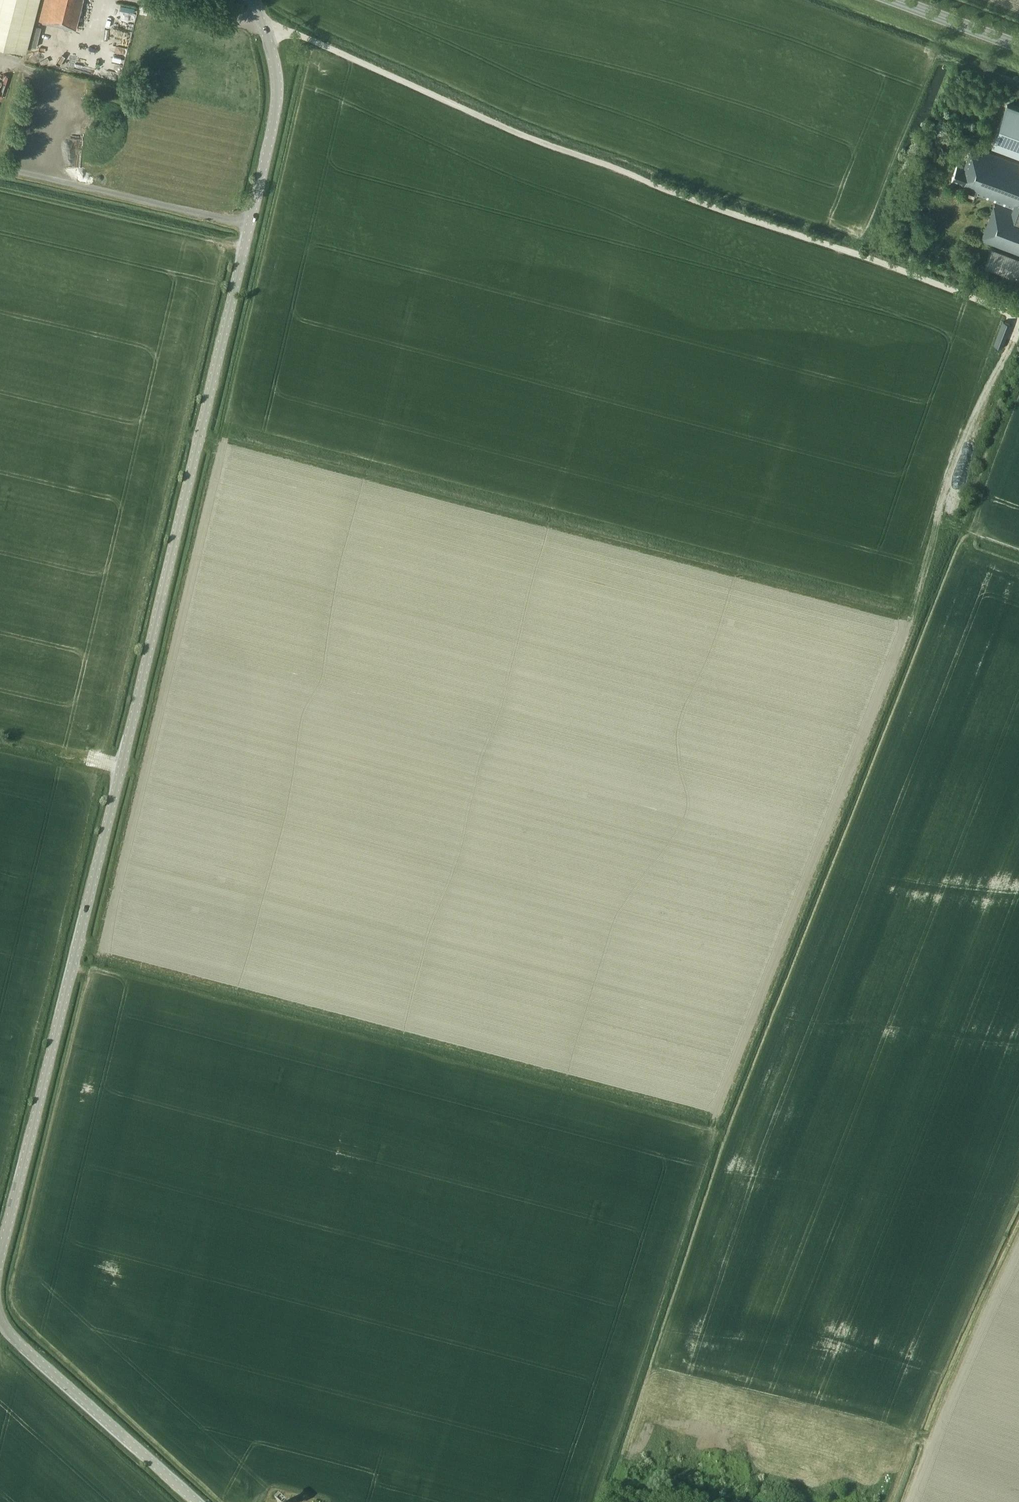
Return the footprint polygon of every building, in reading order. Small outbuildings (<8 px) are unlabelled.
[(25,51),(38,0),(0,0),(0,45),(25,51)] [(37,19),(75,28),(82,0),(42,0),(37,19)] [(42,25),(36,23),(29,46),(36,48),(42,25)] [(1008,103),(992,146),(1018,156),(1018,107),(1008,103)] [(983,150),(982,153),(970,149),(964,166),(957,164),(951,181),(966,187),(965,190),(1012,207),(1011,210),(995,204),(981,239),(1018,254),(1018,164),(983,150)] [(993,248),(986,266),(1018,279),(1018,258),(993,248)] [(1003,348),(1012,323),(1003,320),(994,344),(1003,348)]
